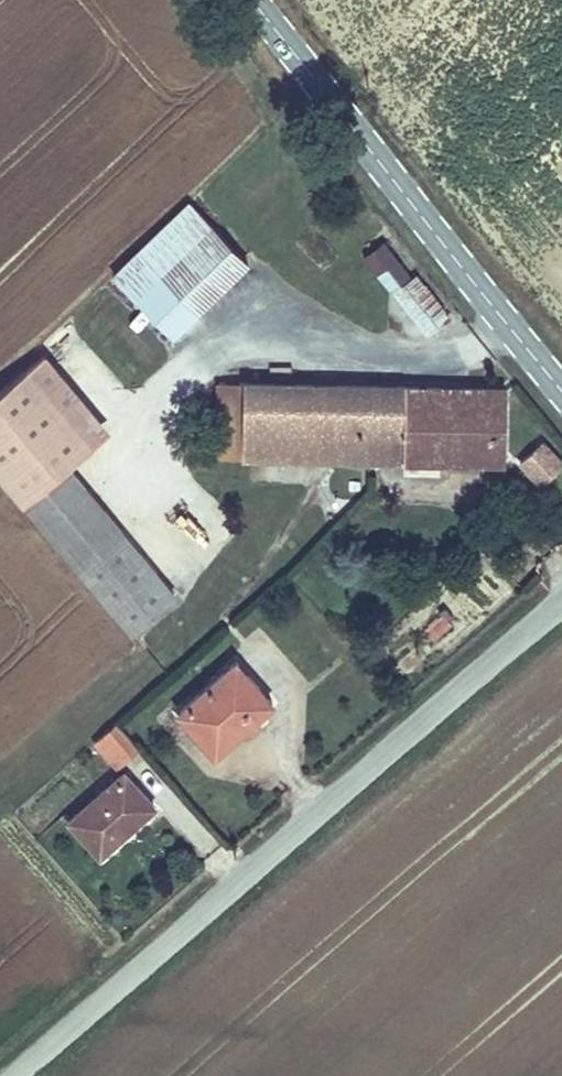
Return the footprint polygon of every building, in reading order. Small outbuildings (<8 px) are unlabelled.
[(110,273),(176,336),(251,262),(189,199),(110,273)] [(383,241),(363,255),(392,290),(411,274),(383,241)] [(411,274),(392,290),(401,301),(424,282),(416,272),(411,274)] [(453,317),(424,282),(401,301),(429,336),(453,317)] [(72,466),(111,431),(45,352),(0,385),(0,476),(25,505),(72,466)] [(507,466),(509,386),(215,380),(213,460),(507,466)] [(518,464),(540,488),(561,467),(561,459),(543,439),(518,464)] [(25,505),(132,633),(178,596),(72,466),(25,505)] [(173,713),(216,759),(278,703),(237,656),(173,713)] [(95,744),(117,769),(139,751),(117,725),(95,744)] [(126,769),(64,820),(102,861),(163,810),(126,769)]
